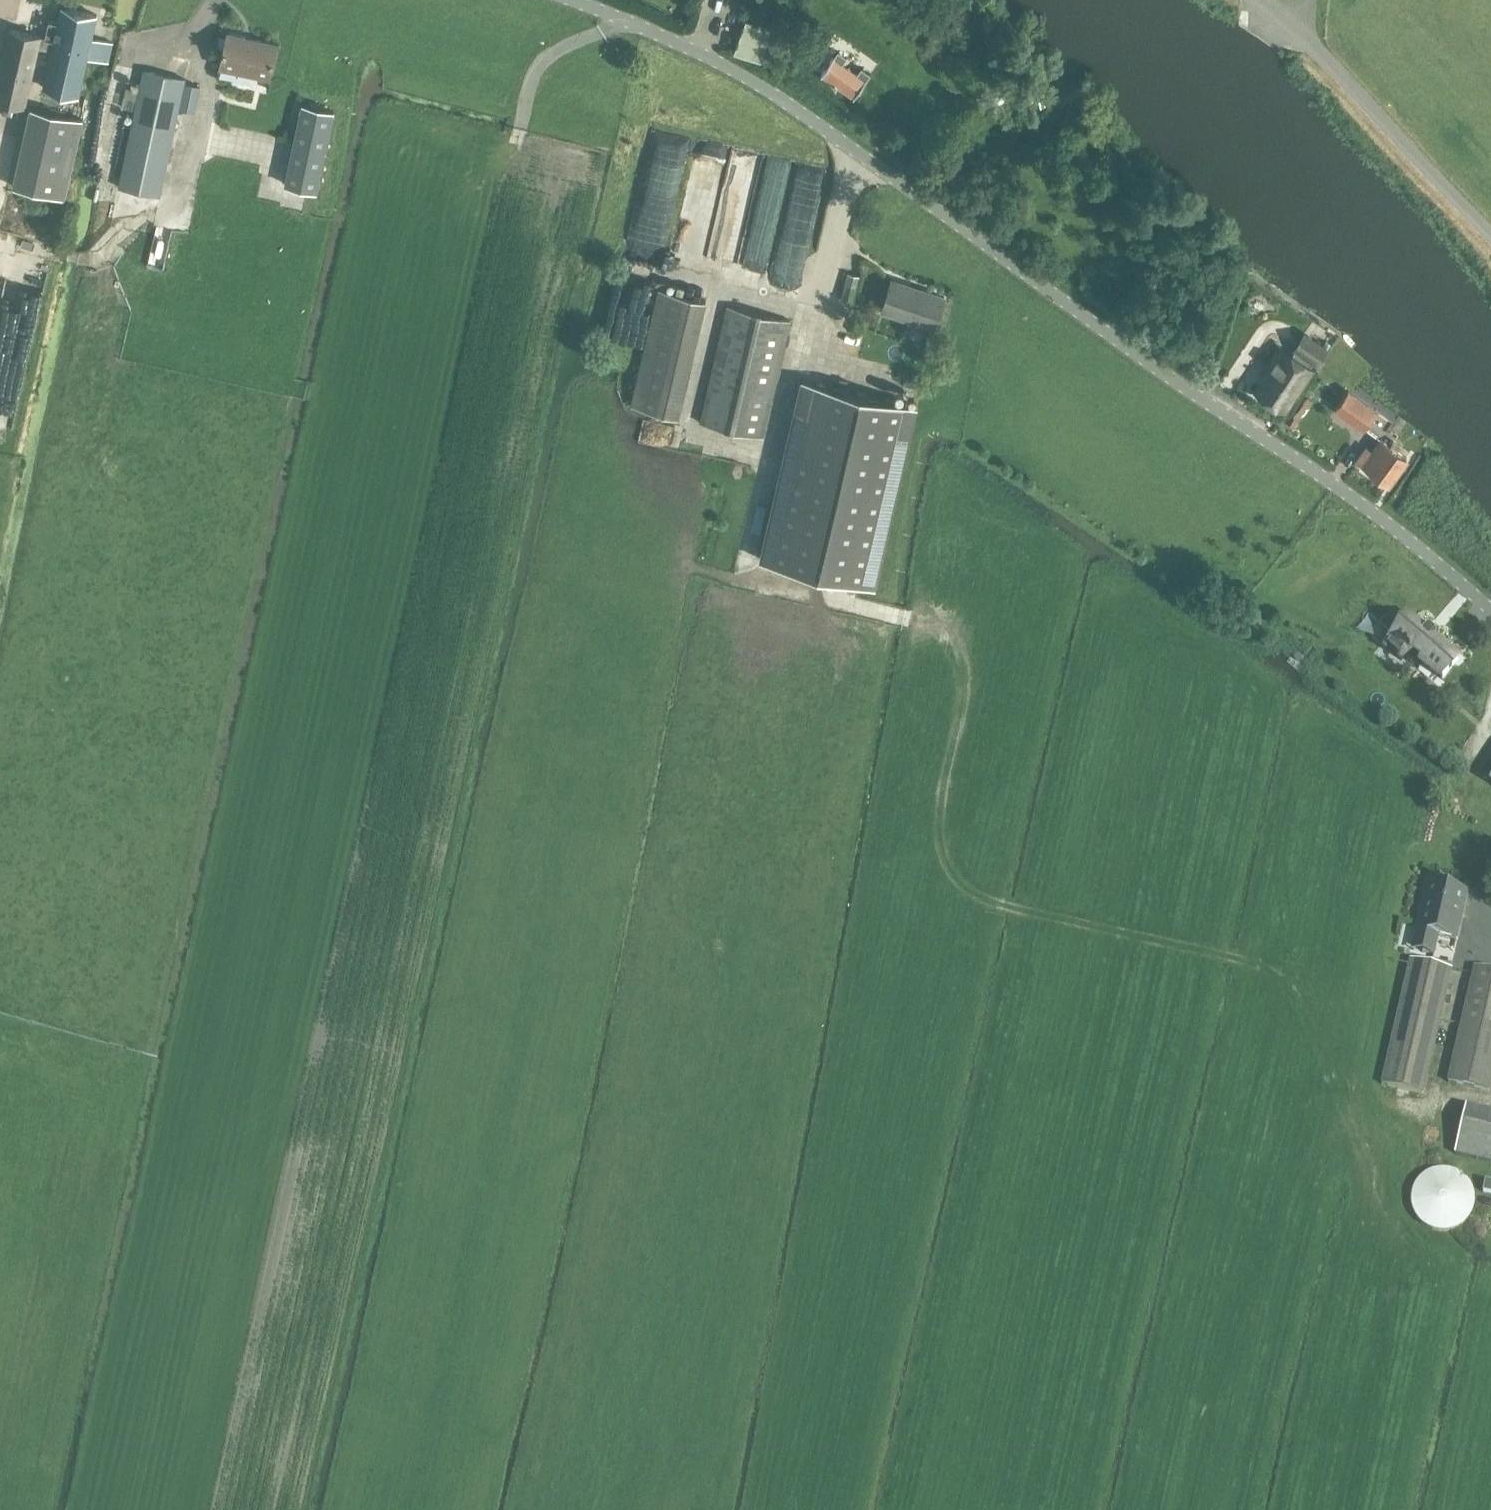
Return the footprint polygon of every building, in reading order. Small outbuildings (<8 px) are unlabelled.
[(59,20),(50,18),(46,35),(46,36),(10,28),(0,71),(0,99),(25,105),(39,46),(53,49),(45,86),(80,93),(89,55),(110,59),(114,40),(93,36),(98,12),(63,4),(59,20)] [(735,51),(761,60),(773,26),(747,17),(735,51)] [(221,66),(270,76),(278,42),(229,31),(221,66)] [(839,49),(822,72),(834,80),(832,82),(838,86),(839,84),(855,95),(871,72),(862,65),(858,71),(843,61),(847,55),(839,49)] [(186,77),(146,68),(141,90),(125,87),(121,106),(136,110),(119,185),(160,194),(179,106),(180,106),(186,77)] [(180,106),(194,109),(200,84),(186,81),(180,106)] [(1006,97),(998,91),(988,105),(996,111),(1006,97)] [(301,102),(283,184),(316,191),(334,109),(301,102)] [(31,106),(13,185),(65,196),(83,117),(31,106)] [(663,251),(692,134),(679,131),(676,141),(657,136),(631,243),(663,251)] [(841,298),(852,301),(861,274),(850,271),(841,298)] [(883,306),(936,324),(946,296),(892,278),(883,306)] [(633,404),(679,415),(707,298),(660,287),(633,404)] [(605,331),(622,336),(635,297),(618,291),(605,331)] [(729,303),(701,421),(764,436),(791,318),(729,303)] [(1,402),(16,406),(37,321),(22,318),(1,402)] [(1273,365),(1258,388),(1284,406),(1296,389),(1292,387),(1296,380),(1300,383),(1311,366),(1310,365),(1315,358),(1319,360),(1327,348),(1304,333),(1296,346),(1297,346),(1292,353),(1281,346),(1270,363),(1273,365)] [(913,404),(879,396),(804,379),(762,560),(871,585),(879,550),(913,404)] [(1364,428),(1377,409),(1349,390),(1336,408),(1364,428)] [(1357,459),(1389,482),(1407,456),(1397,449),(1401,444),(1394,440),(1391,444),(1382,438),(1373,450),(1367,446),(1357,459)] [(1398,606),(1379,627),(1394,641),(1388,648),(1405,663),(1412,655),(1420,662),(1419,663),(1437,679),(1456,658),(1435,640),(1439,636),(1431,630),(1428,633),(1398,606)] [(1477,777),(1490,785),(1490,752),(1477,777)] [(1438,936),(1456,940),(1467,893),(1448,889),(1450,882),(1429,878),(1413,950),(1434,955),(1438,936)] [(1382,1083),(1423,1093),(1453,968),(1412,959),(1382,1083)] [(1448,1082),(1489,1092),(1490,1083),(1490,970),(1476,967),(1448,1082)] [(1466,1106),(1454,1152),(1490,1162),(1490,1112),(1466,1106)] [(1474,1199),(1472,1189),(1467,1180),(1460,1173),(1451,1169),(1441,1168),(1431,1170),(1422,1175),(1416,1182),(1412,1191),(1410,1201),(1412,1211),(1417,1219),(1425,1226),(1434,1230),(1443,1231),(1453,1229),(1462,1225),(1468,1217),(1472,1208),(1474,1199)]
